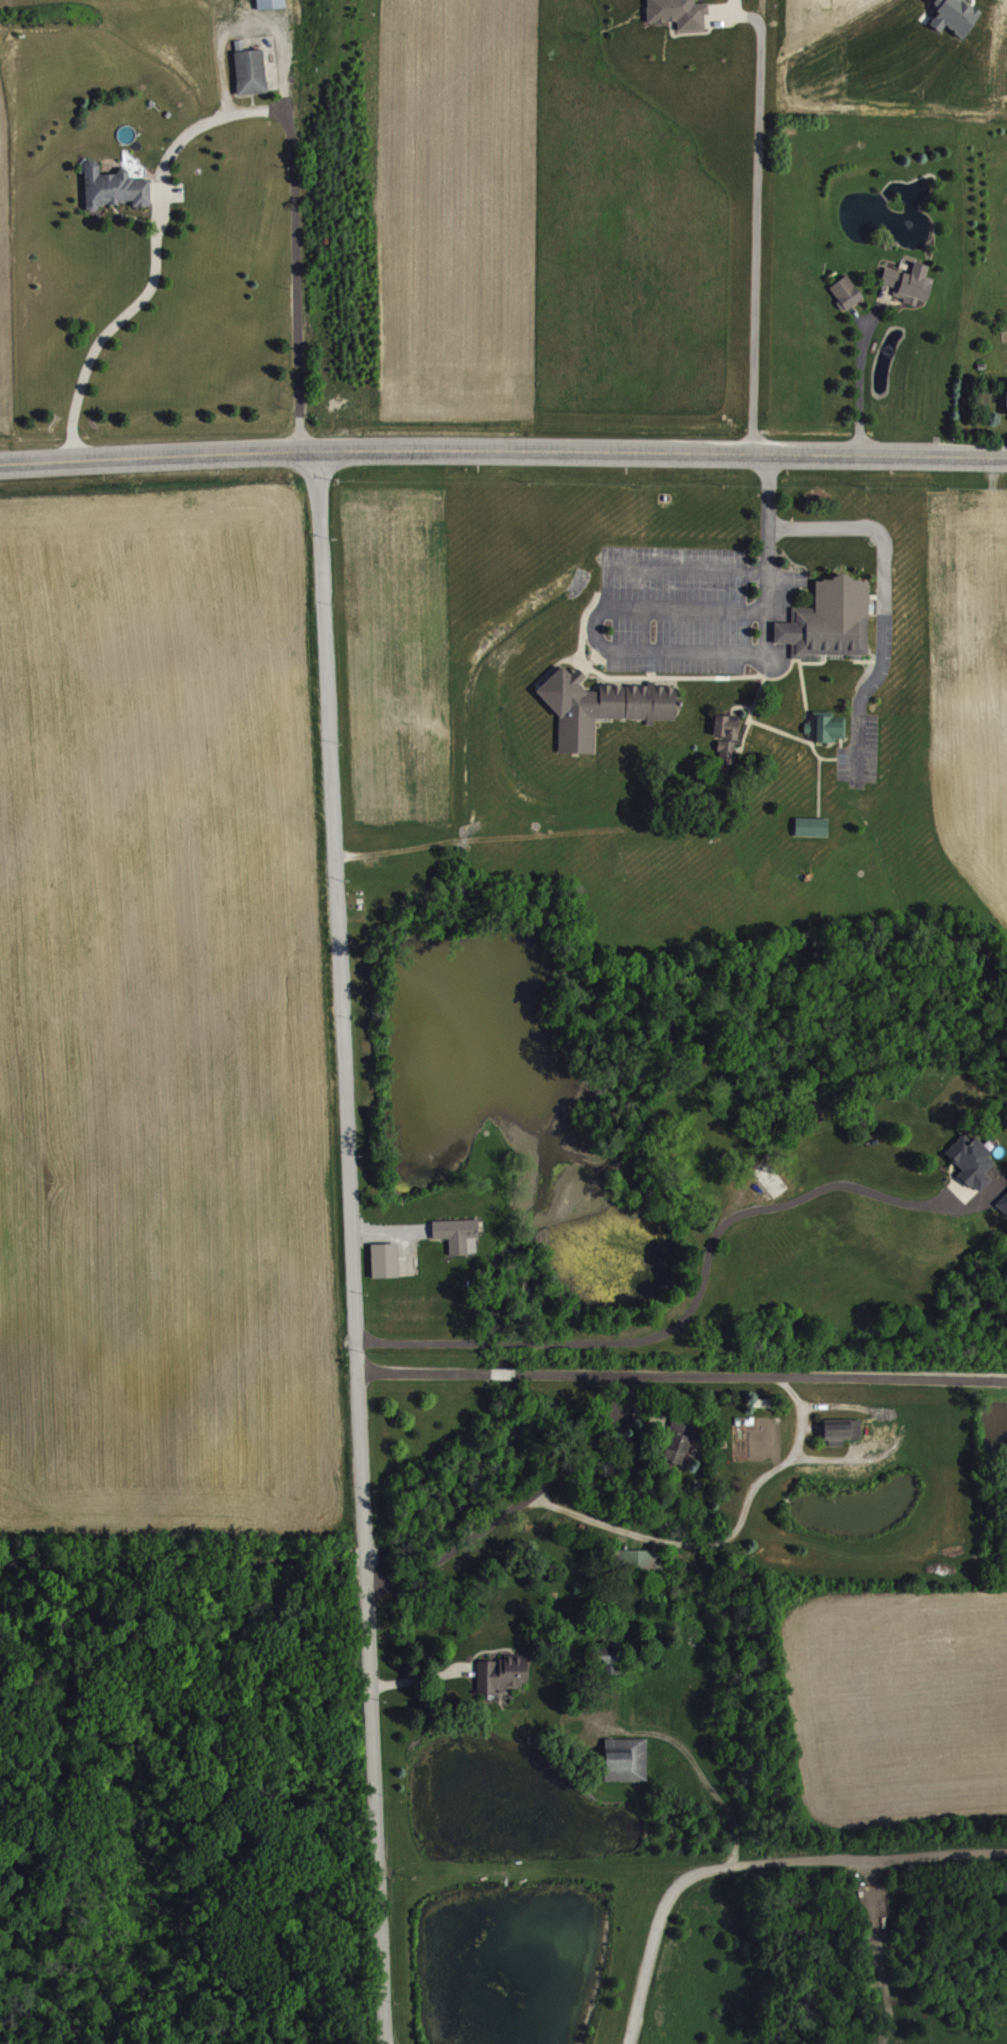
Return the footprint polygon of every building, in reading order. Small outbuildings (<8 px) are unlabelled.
[(260,10),(289,7),(288,0),(259,0),(260,10)] [(679,22),(680,31),(708,30),(707,14),(711,14),(711,3),(700,4),(699,0),(649,0),(650,23),(679,22)] [(239,95),(269,93),(267,50),(237,51),(239,95)] [(88,212),(103,212),(103,204),(134,203),(134,207),(153,206),(152,179),(131,179),(131,172),(103,173),(102,161),(87,161),(88,212)] [(930,303),(936,279),(928,277),(931,266),(917,262),(913,274),(887,267),(883,284),(897,288),(895,295),(907,299),(906,303),(919,307),(920,300),(930,303)] [(867,298),(849,275),(832,288),(849,312),(867,298)] [(871,579),(818,578),(818,608),(794,608),(794,623),(777,623),(777,643),(798,644),(798,659),(821,660),(821,655),(853,655),(853,658),(870,658),(871,579)] [(598,718),(649,720),(649,726),(656,726),(656,720),(678,721),(678,687),(659,686),(654,681),(648,686),(602,685),(602,692),(589,692),(585,688),(586,674),(580,668),(573,675),(565,666),(538,690),(562,717),(561,753),(597,754),(598,718)] [(814,742),(835,743),(835,738),(848,739),(848,717),(836,717),(836,712),(815,712),(815,722),(807,722),(807,735),(814,735),(814,742)] [(716,737),(740,740),(742,717),(718,714),(716,737)] [(738,743),(722,740),(719,763),(735,766),(738,743)] [(830,838),(831,819),(798,818),(797,837),(830,838)] [(965,1170),(960,1175),(980,1194),(993,1180),(987,1174),(999,1160),(976,1138),(974,1141),(966,1134),(947,1154),(965,1170)] [(1006,1214),(1006,1196),(998,1206),(1006,1214)] [(451,1256),(470,1256),(469,1239),(481,1238),(481,1220),(435,1221),(435,1240),(451,1239),(451,1256)] [(374,1279),(401,1278),(400,1244),(373,1245),(374,1279)] [(864,1420),(828,1421),(828,1447),(846,1447),(846,1440),(864,1439),(864,1420)] [(687,1464),(691,1436),(671,1433),(667,1462),(687,1464)] [(661,1551),(618,1550),(617,1570),(660,1572),(661,1551)] [(620,1674),(620,1649),(605,1649),(605,1674),(620,1674)] [(480,1662),(480,1691),(528,1692),(528,1658),(500,1657),(500,1662),(480,1662)] [(650,1740),(607,1739),(607,1782),(649,1783),(650,1740)]
